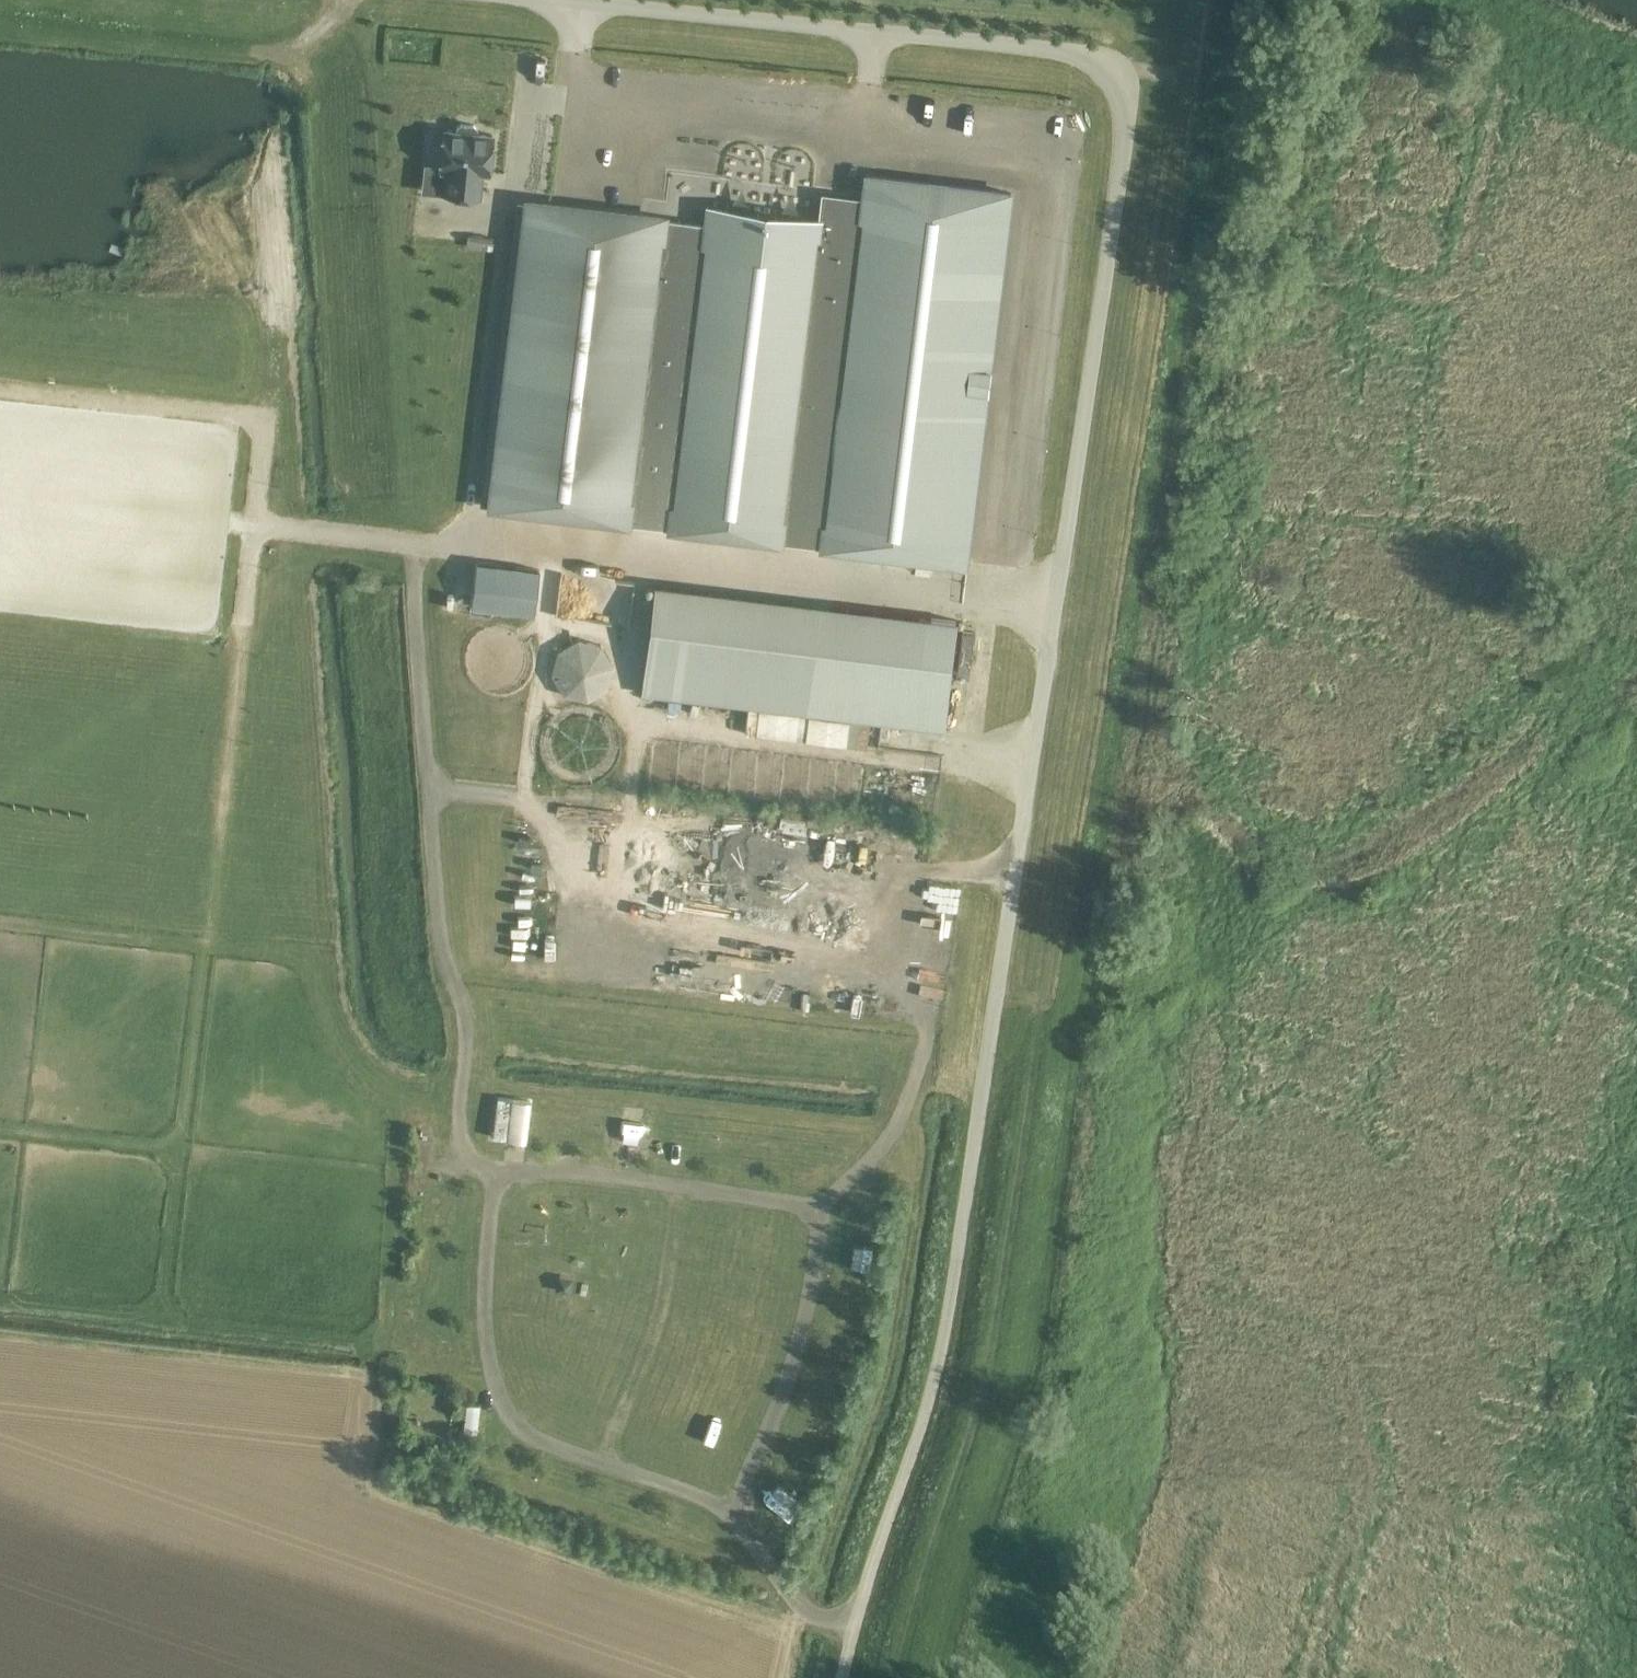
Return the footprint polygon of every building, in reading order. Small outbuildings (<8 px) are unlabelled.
[(471,154),(477,115),(461,113),(461,109),(445,107),(444,111),(429,109),(424,148),(439,150),(435,174),(452,176),(455,152),(471,154)] [(496,463),(491,506),(626,522),(626,519),(629,520),(670,525),(674,526),(673,529),(780,542),(780,538),(822,544),(821,547),(966,564),(1011,193),(867,176),(864,197),(859,241),(817,236),(818,221),(817,221),(708,208),(706,226),(663,221),(663,218),(528,202),(496,463)] [(466,234),(466,242),(493,244),(493,237),(466,234)] [(655,580),(640,694),(944,734),(959,620),(655,580)] [(497,1097),(493,1138),(507,1139),(511,1099),(531,1101),(526,1142),(540,1143),(544,1103),(535,1102),(537,1088),(510,1084),(508,1098),(497,1097)] [(643,1108),(642,1120),(652,1121),(654,1110),(643,1108)]
